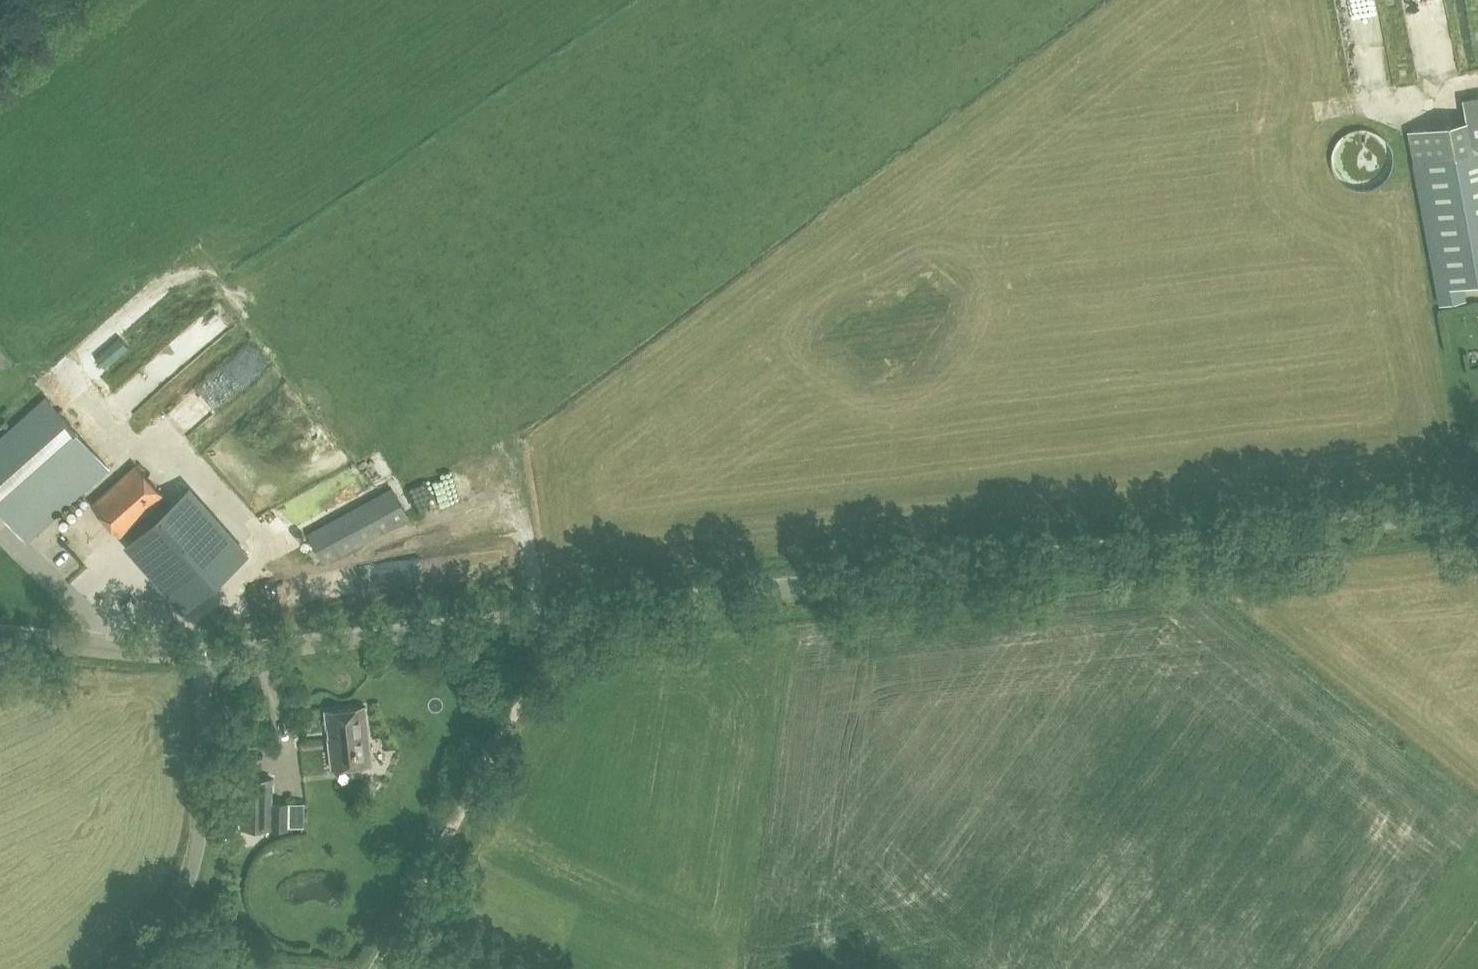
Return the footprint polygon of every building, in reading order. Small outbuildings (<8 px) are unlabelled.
[(1440,303),(1466,298),(1463,283),(1477,281),(1477,100),(1464,102),(1467,121),(1408,130),(1414,162),(1440,303)] [(1352,188),(1356,189),(1361,190),(1365,189),(1369,189),(1373,188),(1376,186),(1380,184),(1384,181),(1387,178),(1390,171),(1392,166),(1393,161),(1393,157),(1392,149),(1391,147),(1390,144),(1386,140),(1383,136),(1380,135),(1377,133),(1372,130),(1367,129),(1363,128),(1359,128),(1355,129),(1351,130),(1347,132),(1343,135),(1339,138),(1337,142),(1334,147),(1332,151),(1332,154),(1331,160),(1332,164),(1333,168),(1335,173),(1337,177),(1340,180),(1343,183),(1347,185),(1352,188)] [(156,404),(163,399),(151,380),(143,386),(156,404)] [(137,382),(116,401),(135,423),(156,404),(137,382)] [(231,410),(230,395),(221,395),(221,391),(204,392),(205,408),(185,409),(186,423),(193,423),(193,427),(218,426),(217,411),(231,410)] [(10,522),(27,542),(110,468),(92,449),(47,397),(0,438),(0,511),(10,522)] [(92,504),(120,536),(165,496),(137,464),(92,504)] [(200,500),(189,487),(165,509),(156,516),(127,543),(185,609),(197,599),(248,553),(200,500)] [(320,557),(324,564),(409,518),(405,510),(393,487),(307,534),(320,557)] [(325,710),(332,768),(373,764),(366,706),(325,710)] [(241,828),(289,829),(289,801),(274,801),(274,777),(242,777),(241,828)] [(312,828),(312,811),(295,812),(295,829),(312,828)]
